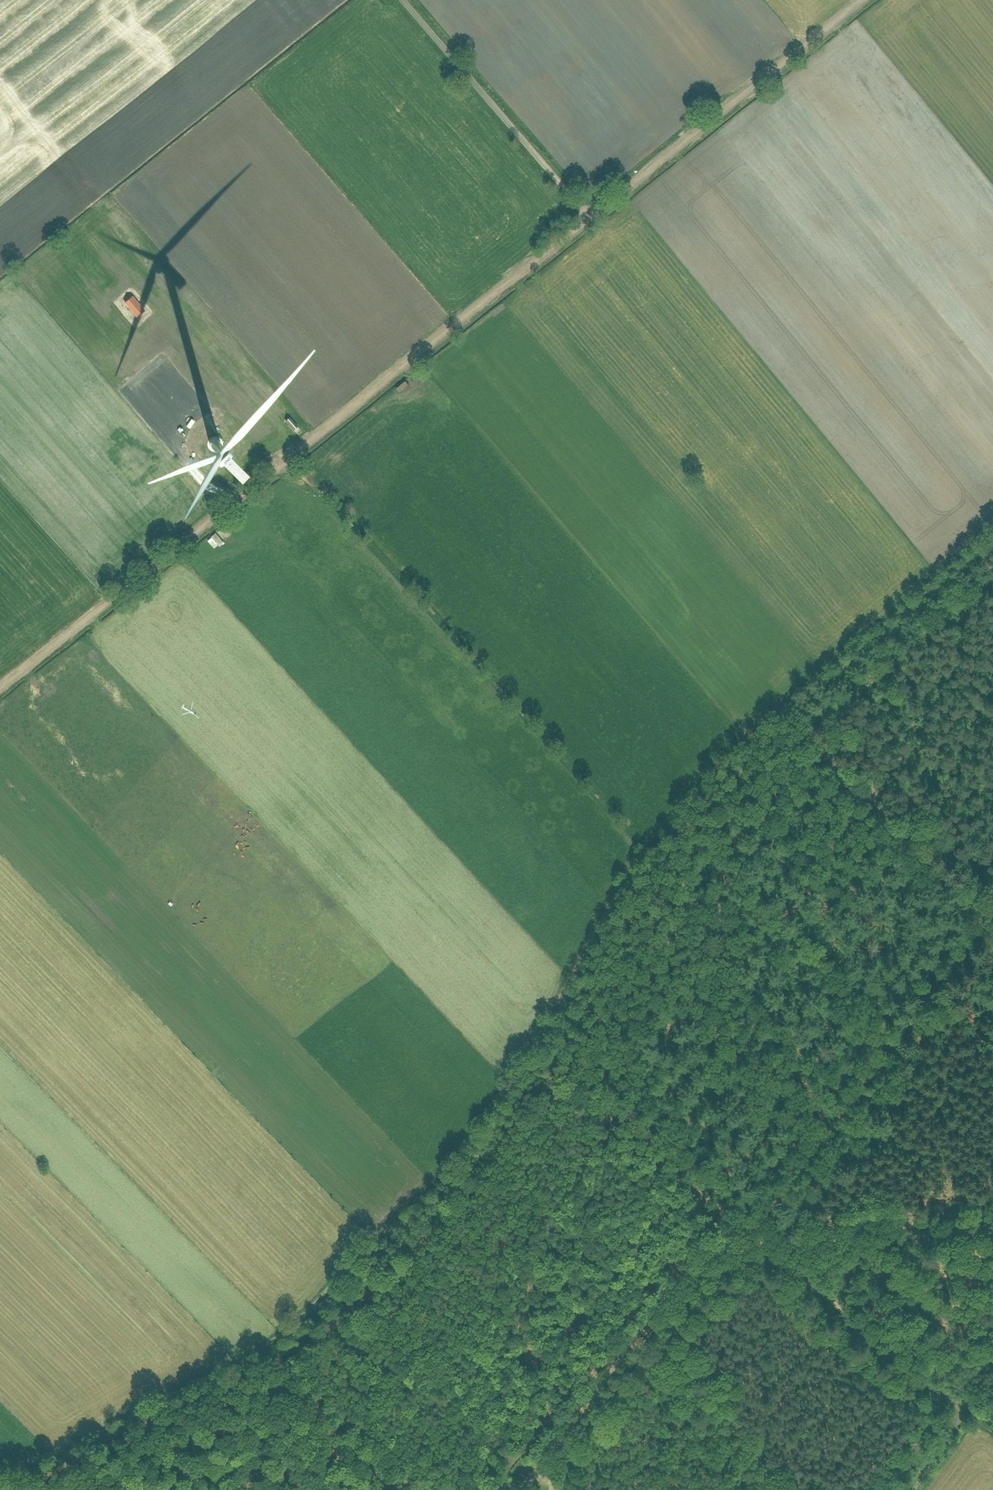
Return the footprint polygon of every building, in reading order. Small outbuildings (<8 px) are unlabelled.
[(144,310),(132,296),(125,302),(137,316),(144,310)] [(216,384),(221,381),(214,372),(210,374),(216,384)] [(167,402),(176,412),(183,406),(174,396),(167,402)] [(151,411),(155,418),(162,414),(158,407),(151,411)] [(290,416),(285,421),(293,430),(298,426),(290,416)] [(214,452),(215,452),(216,452),(217,452),(217,451),(218,451),(219,451),(219,450),(220,450),(220,449),(221,449),(221,448),(222,448),(222,447),(222,446),(222,445),(222,444),(222,443),(222,442),(222,441),(221,441),(221,440),(221,439),(220,439),(220,438),(219,438),(218,437),(217,437),(216,437),(215,437),(215,436),(214,436),(214,437),(213,437),(212,437),(211,437),(210,438),(209,438),(209,439),(208,439),(208,440),(208,441),(207,441),(207,442),(207,443),(207,444),(207,445),(207,446),(207,447),(208,448),(208,449),(209,449),(209,450),(210,450),(210,451),(211,451),(212,451),(212,452),(213,452),(214,452)]
